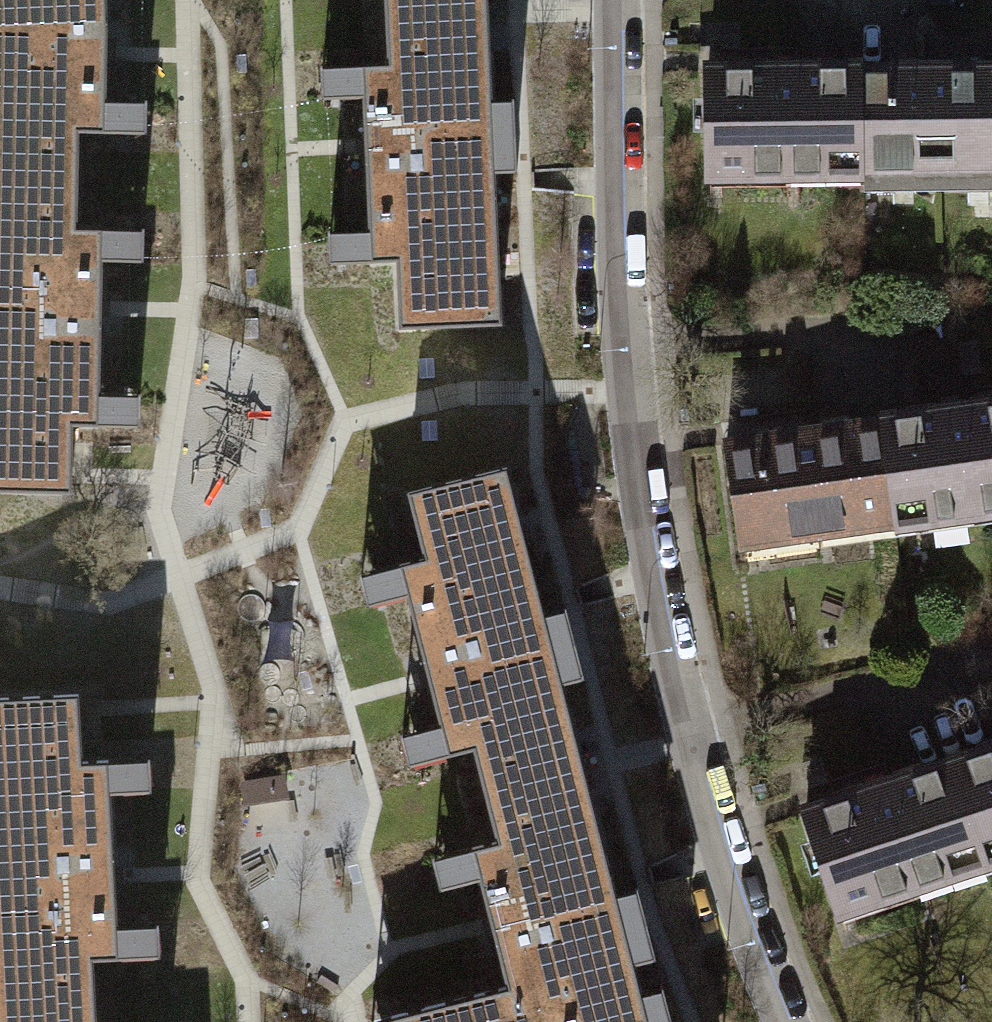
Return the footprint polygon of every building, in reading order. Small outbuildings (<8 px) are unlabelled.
[(69,163),(70,132),(98,132),(98,17),(97,0),(0,0),(0,191),(21,191),(21,162),(69,163)] [(494,325),(482,26),(426,28),(425,0),(387,0),(377,0),(380,64),(355,65),(363,261),(389,260),(392,329),(494,325)] [(482,26),(480,0),(425,0),(426,28),(482,26)] [(861,68),(862,170),(862,189),(991,188),(991,67),(861,68)] [(707,171),(862,170),(861,68),(754,69),(706,69),(707,171)] [(61,491),(62,423),(90,423),(93,229),(69,229),(69,163),(21,162),(21,191),(0,191),(0,490),(61,491)] [(147,402),(148,374),(112,373),(111,400),(147,402)] [(874,421),(891,523),(991,506),(991,403),(874,421)] [(741,546),(891,523),(874,421),(775,437),(725,445),(741,546)] [(518,765),(571,752),(498,467),(400,492),(416,556),(389,563),(438,755),(466,748),(481,808),(526,796),(518,765)] [(89,1020),(86,956),(110,955),(100,758),(74,759),(71,694),(0,697),(0,995),(37,993),(38,1021),(51,1021),(89,1020)] [(161,765),(159,736),(123,737),(124,767),(161,765)] [(950,759),(984,858),(991,855),(991,745),(950,759)] [(633,989),(571,752),(518,765),(526,796),(481,808),(488,839),(463,845),(499,986),(503,1000),(542,991),(550,1021),(558,1021),(571,1019),(572,1021),(593,1021),(587,1001),(633,989)] [(839,909),(984,858),(950,759),(877,785),(804,810),(839,909)] [(133,933),(169,932),(168,902),(132,903),(133,933)] [(384,1015),(385,1021),(550,1021),(542,991),(503,1000),(499,986),(384,1015)] [(633,989),(587,1001),(593,1021),(642,1021),(633,989)] [(37,993),(0,995),(0,1021),(38,1021),(37,993)]
